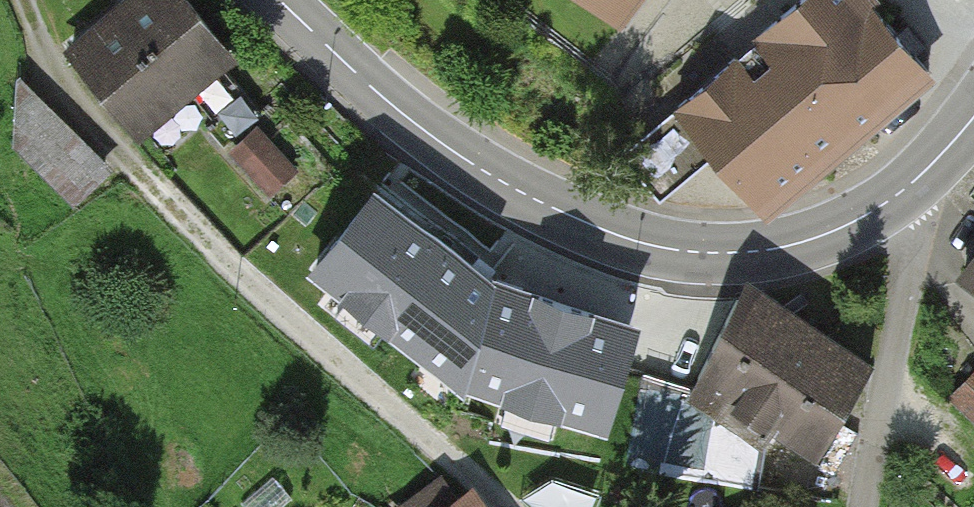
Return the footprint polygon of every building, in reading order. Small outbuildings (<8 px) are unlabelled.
[(204,0),(136,0),(77,52),(161,146),(258,61),(204,0)] [(619,21),(635,0),(592,0),(619,21)] [(858,0),(820,0),(626,162),(660,202),(713,158),(762,217),(926,80),(858,0)] [(50,91),(8,131),(76,202),(118,162),(50,91)] [(262,114),(233,144),(276,187),(305,158),(262,114)] [(498,289),(378,187),(309,276),(465,399),(605,433),(636,330),(498,289)] [(958,283),(973,295),(973,262),(958,283)] [(873,376),(762,298),(701,383),(813,461),(873,376)] [(955,400),(973,419),(973,381),(955,400)] [(473,466),(410,506),(500,506),(473,466)]
